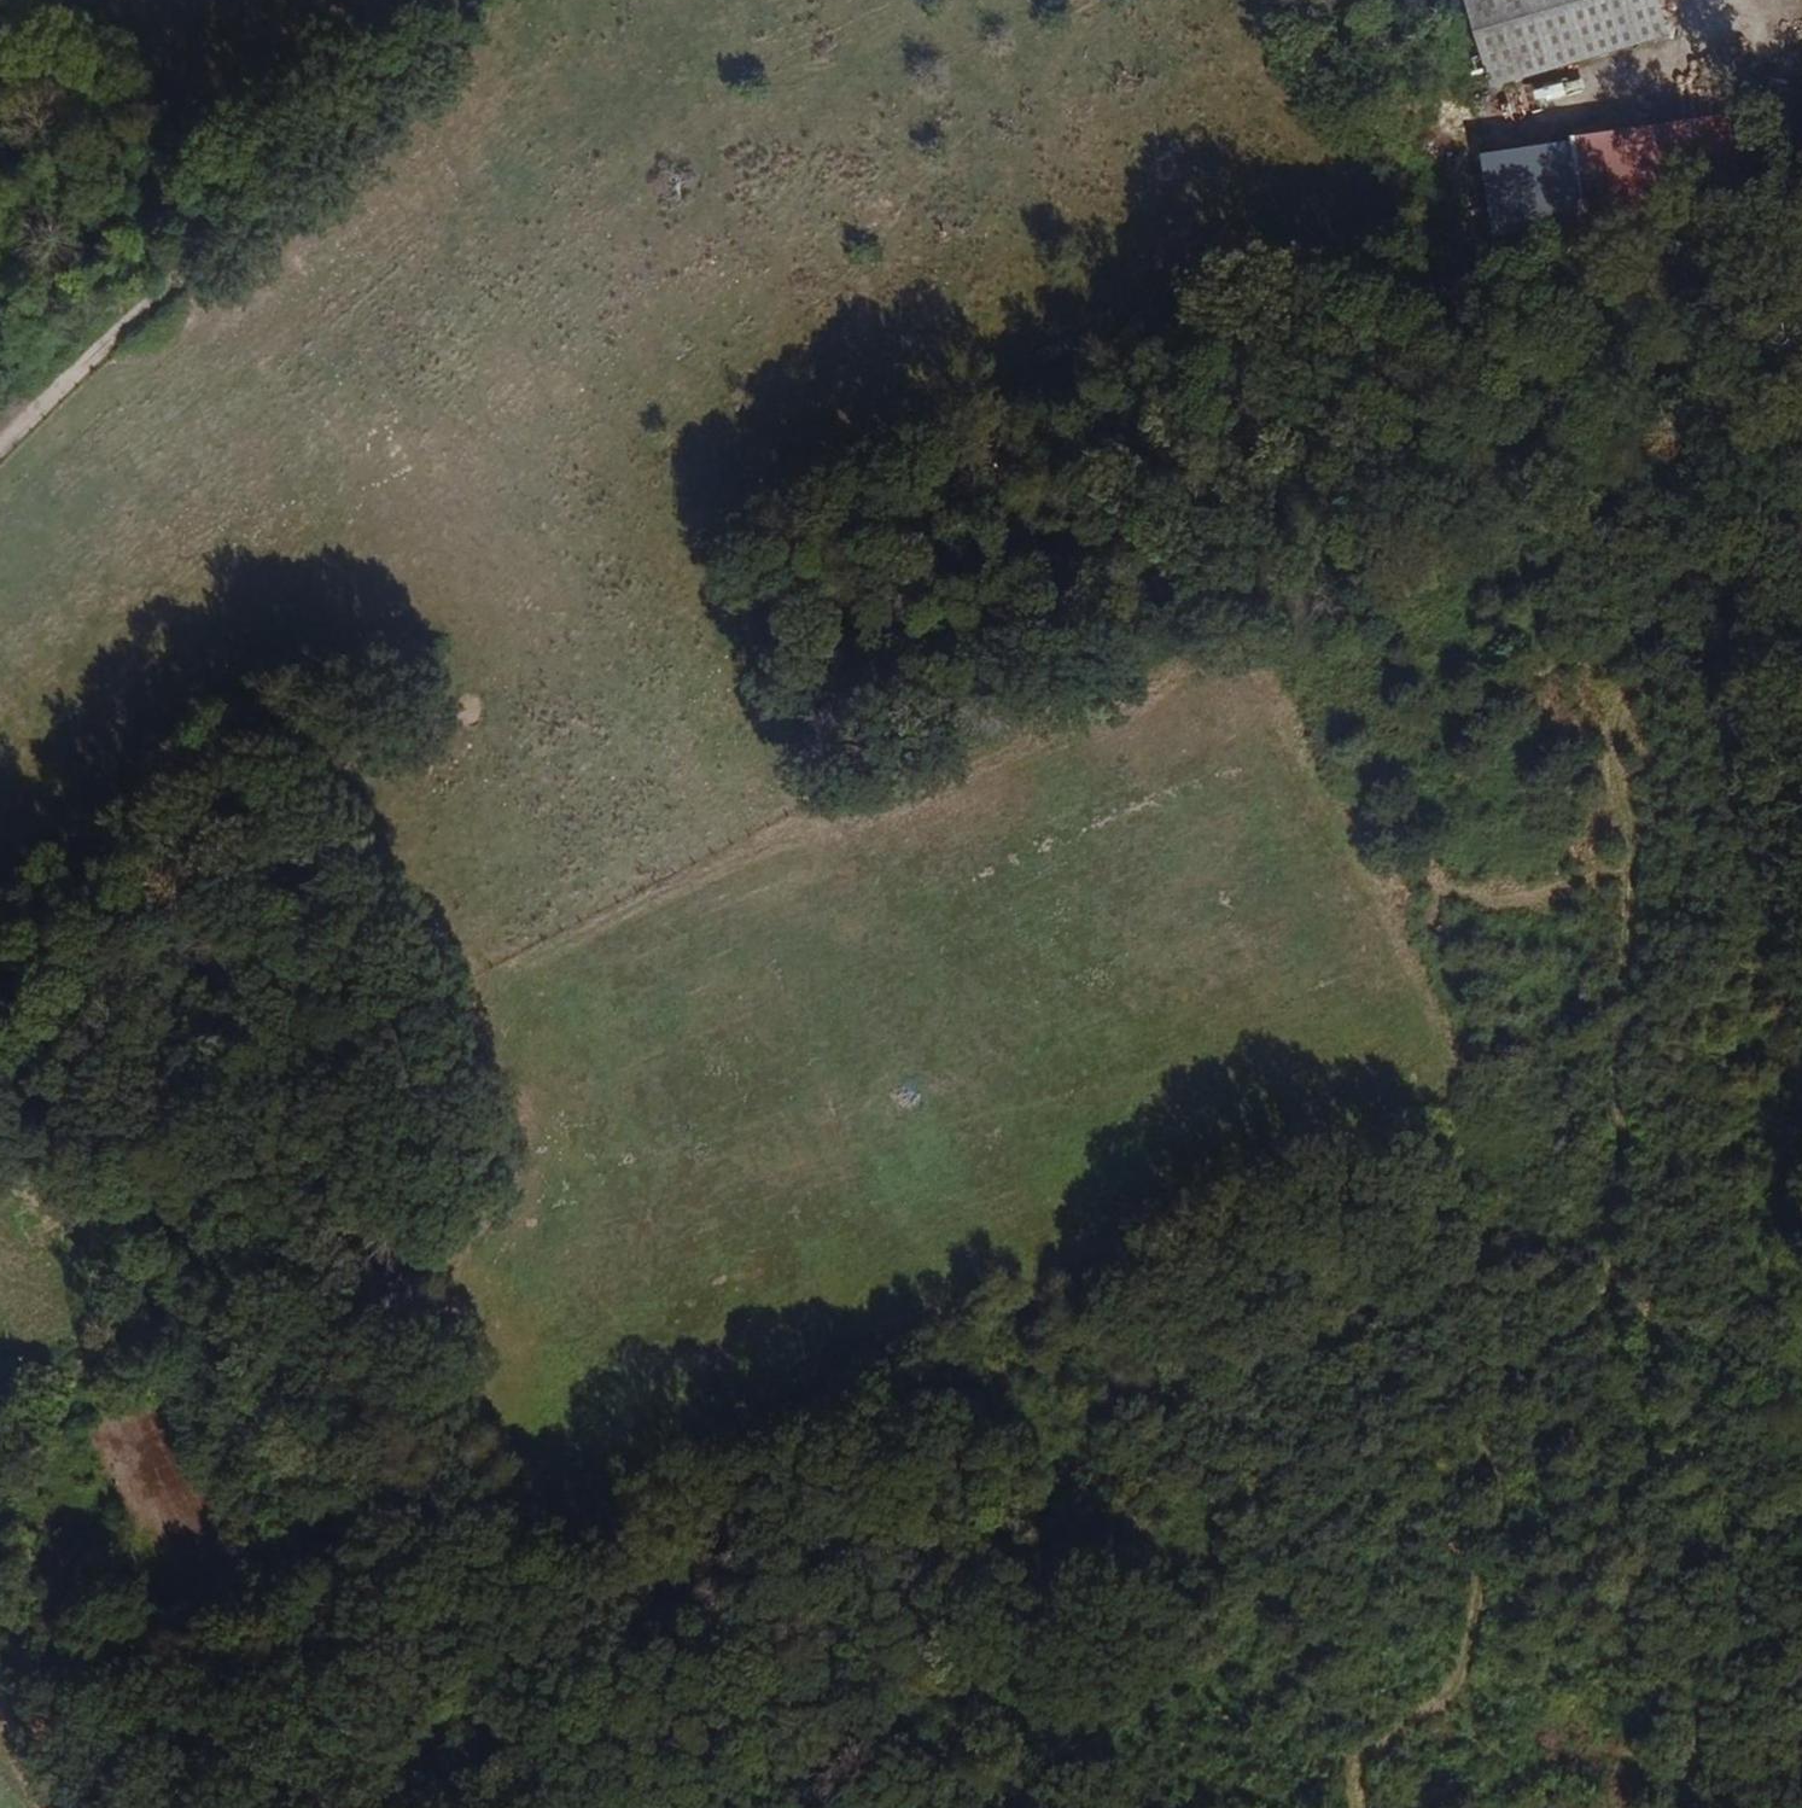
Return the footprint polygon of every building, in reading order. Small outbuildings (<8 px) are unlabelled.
[(1490,85),(1669,32),(1660,0),(1465,0),(1490,85)] [(1571,136),(1572,140),(1583,216),(1745,191),(1733,111),(1571,136)] [(1572,140),(1480,154),(1492,232),(1584,219),(1583,216),(1572,140)]
